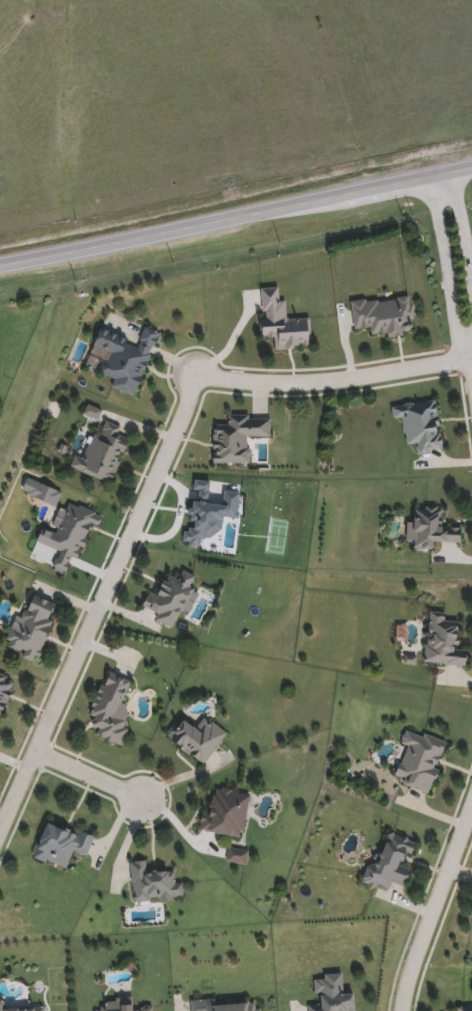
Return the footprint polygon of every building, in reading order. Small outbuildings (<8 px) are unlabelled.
[(310,319),(312,349),(275,351),(274,338),(263,339),(260,290),(279,288),(280,303),(287,302),(288,320),(310,319)] [(371,337),(371,329),(354,330),(353,302),(409,299),(411,334),(371,337)] [(158,334),(137,397),(111,388),(115,377),(87,368),(100,329),(138,342),(143,329),(158,334)] [(443,451),(420,454),(418,444),(406,446),(403,420),(394,421),(392,408),(437,403),(443,451)] [(272,439),(251,438),(251,465),(214,465),(215,425),(229,426),(229,419),(272,419),(272,439)] [(111,485),(77,471),(98,421),(132,435),(111,485)] [(462,544),(434,544),(434,551),(415,551),(415,542),(407,542),(407,522),(414,522),(414,510),(441,510),(440,526),(462,526),(462,544)] [(157,623),(160,615),(144,608),(151,592),(160,596),(168,575),(181,581),(184,573),(197,579),(175,630),(157,623)] [(59,607),(35,664),(22,659),(23,656),(5,648),(13,628),(20,631),(34,596),(59,607)] [(425,664),(430,617),(461,620),(458,650),(468,651),(466,668),(425,664)] [(114,742),(86,731),(110,674),(137,685),(114,742)] [(16,682),(0,721),(0,675),(16,682)] [(184,719),(197,728),(205,717),(228,734),(206,765),(169,739),(184,719)] [(397,777),(407,747),(401,745),(406,731),(445,745),(429,795),(403,786),(405,780),(397,777)] [(251,796),(242,839),(203,830),(212,788),(251,796)] [(51,821),(94,840),(86,857),(74,852),(66,871),(34,857),(51,821)] [(377,871),(388,834),(418,843),(414,855),(407,853),(401,871),(410,874),(406,887),(391,883),(388,892),(362,884),(367,868),(377,871)] [(247,850),(247,864),(228,863),(228,849),(247,850)] [(133,903),(131,862),(148,861),(148,873),(175,871),(176,884),(183,883),(184,900),(133,903)] [(355,994),(356,1010),(309,1010),(309,1005),(318,1005),(318,997),(315,997),(315,977),(343,976),(344,994),(355,994)] [(256,1003),(256,1010),(191,1010),(191,1001),(216,1000),(216,1005),(256,1003)]
